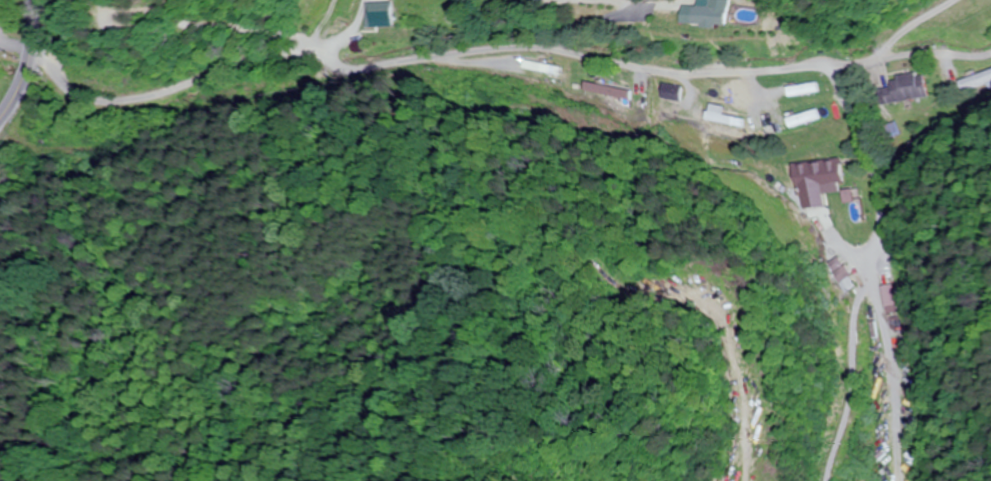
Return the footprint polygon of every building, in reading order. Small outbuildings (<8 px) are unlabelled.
[(681,6),(681,25),(728,26),(729,0),(709,0),(708,7),(681,6)] [(392,27),(392,3),(367,3),(367,27),(392,27)] [(891,79),(893,87),(880,90),(884,107),(930,96),(924,71),(891,79)] [(659,98),(680,101),(682,86),(661,83),(659,98)] [(722,115),(723,107),(708,105),(706,121),(743,126),(744,118),(722,115)] [(821,119),(818,109),(788,118),(791,128),(821,119)] [(841,158),(809,162),(811,185),(843,182),(841,158)]
